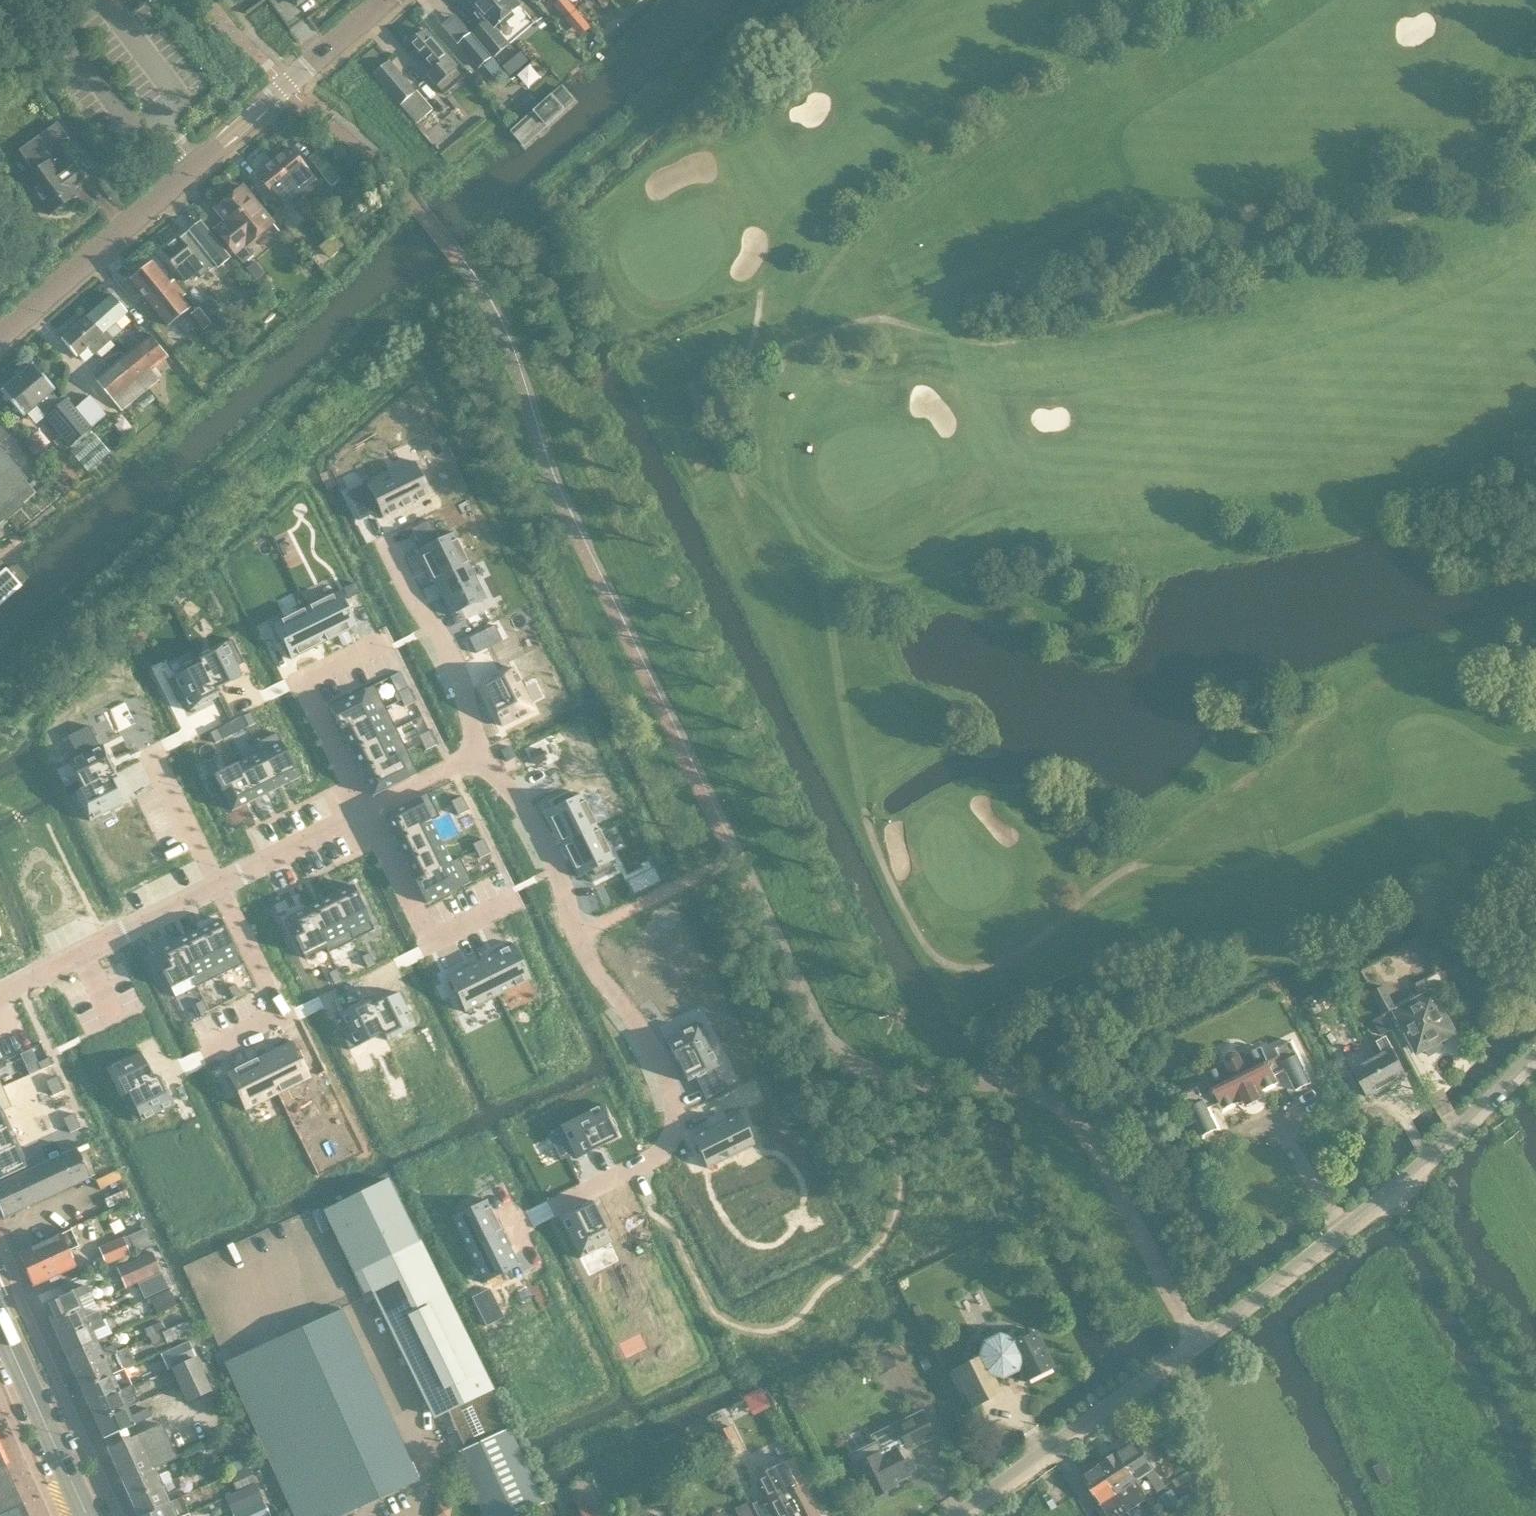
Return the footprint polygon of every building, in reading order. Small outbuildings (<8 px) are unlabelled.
[(509,45),(495,28),(521,6),(515,0),(470,0),(488,21),(473,33),(494,58),(509,45)] [(562,9),(575,26),(583,19),(570,3),(562,9)] [(446,95),(467,77),(427,31),(412,44),(436,71),(434,73),(433,79),(432,79),(446,95)] [(472,35),(459,45),(479,68),(491,58),(472,35)] [(522,52),(504,68),(511,76),(529,61),(522,52)] [(494,58),(485,66),(497,79),(506,72),(494,58)] [(417,124),(432,110),(390,61),(375,75),(417,124)] [(505,125),(501,129),(524,155),(584,102),(553,66),(498,114),(505,125)] [(23,75),(11,83),(21,96),(33,87),(23,75)] [(67,138),(56,123),(18,151),(34,172),(23,180),(49,215),(57,209),(61,210),(66,206),(67,202),(76,196),(71,188),(92,173),(67,138)] [(290,148),(273,161),(303,198),(319,185),(290,148)] [(307,203),(303,198),(273,161),(257,175),(282,207),(292,199),(301,209),(307,203)] [(330,166),(321,174),(330,186),(340,178),(330,166)] [(246,246),(273,224),(242,187),(214,210),(225,222),(215,230),(243,264),(253,255),(246,246)] [(288,219),(283,223),(296,240),(302,235),(288,219)] [(199,278),(213,266),(217,270),(231,259),(201,221),(186,233),(189,236),(186,238),(185,237),(182,239),(180,237),(161,253),(184,281),(194,273),(199,278)] [(333,234),(318,247),(329,259),(343,246),(333,234)] [(151,262),(129,280),(167,326),(189,309),(180,298),(184,295),(174,282),(170,285),(151,262)] [(204,302),(193,290),(186,295),(207,320),(220,310),(210,297),(204,302)] [(111,295),(86,317),(102,335),(105,332),(112,339),(121,332),(114,324),(127,313),(111,295)] [(102,335),(86,317),(61,339),(76,357),(88,347),(95,355),(112,340),(112,339),(105,332),(102,335)] [(149,335),(125,354),(152,385),(158,380),(157,379),(161,376),(155,367),(168,358),(149,335)] [(152,385),(125,354),(95,379),(120,410),(152,385)] [(32,364),(1,391),(23,416),(35,406),(70,446),(91,428),(106,415),(90,396),(75,409),(63,396),(56,402),(50,396),(53,393),(52,392),(54,390),(32,364)] [(9,437),(0,427),(0,445),(9,437)] [(90,430),(71,447),(73,449),(70,452),(86,471),(109,452),(90,430)] [(5,521),(7,519),(8,520),(19,511),(18,509),(35,495),(51,480),(44,472),(28,486),(0,455),(0,525),(5,521)] [(368,482),(346,493),(359,521),(379,511),(381,514),(380,515),(382,519),(430,495),(428,491),(427,491),(414,466),(415,465),(413,461),(369,483),(368,482)] [(429,520),(411,529),(421,549),(417,550),(433,583),(469,565),(453,533),(450,534),(451,535),(439,540),(429,520)] [(47,569),(23,542),(5,521),(0,525),(0,610),(47,569)] [(469,565),(433,583),(450,616),(453,615),(452,614),(482,599),(483,600),(486,599),(469,565)] [(348,587),(343,589),(348,599),(353,597),(360,593),(355,583),(348,587)] [(339,591),(306,607),(324,643),(357,627),(355,624),(354,625),(339,594),(340,594),(339,591)] [(306,607),(273,624),(274,627),(275,626),(290,656),(289,657),(291,660),(324,643),(306,607)] [(486,611),(469,619),(473,629),(491,621),(486,611)] [(490,646),(482,631),(468,638),(475,654),(490,646)] [(201,655),(197,656),(202,666),(218,697),(215,690),(242,676),(237,667),(243,663),(232,640),(201,655)] [(200,664),(166,681),(178,705),(184,702),(189,711),(211,701),(218,697),(202,666),(197,656),(196,657),(200,664)] [(486,680),(479,684),(487,700),(488,699),(501,727),(518,719),(518,720),(535,711),(520,681),(519,681),(512,668),(486,681),(486,680)] [(374,686),(329,708),(340,730),(385,708),(374,686)] [(408,688),(397,693),(404,707),(414,702),(415,702),(408,688)] [(385,708),(340,730),(351,752),(396,729),(385,708)] [(250,713),(243,716),(248,727),(255,723),(250,713)] [(88,726),(67,737),(78,757),(69,762),(82,789),(75,793),(116,773),(102,745),(99,747),(88,726)] [(217,729),(210,733),(215,744),(222,740),(217,729)] [(396,729),(351,752),(362,773),(406,751),(403,745),(396,729)] [(429,731),(418,736),(425,750),(436,745),(429,731)] [(277,733),(255,744),(277,789),(299,778),(277,733)] [(258,753),(236,764),(254,800),(277,789),(255,744),(254,745),(258,753)] [(509,746),(500,750),(506,761),(514,757),(509,746)] [(545,759),(540,750),(530,755),(535,765),(545,759)] [(406,751),(362,773),(373,796),(418,774),(406,751)] [(236,764),(214,775),(232,811),(254,800),(236,764)] [(116,773),(75,793),(89,822),(123,805),(109,778),(117,774),(116,773)] [(548,810),(545,812),(562,845),(598,827),(581,794),(578,795),(579,796),(572,799),(570,793),(552,802),(555,808),(549,811),(548,810)] [(427,794),(383,816),(394,838),(439,816),(427,794)] [(462,796),(451,801),(458,815),(469,810),(462,796)] [(439,816),(394,838),(405,860),(441,842),(431,821),(439,817),(439,816)] [(598,827),(562,845),(578,878),(581,876),(580,875),(592,870),(595,876),(612,867),(609,861),(610,861),(610,862),(614,860),(598,827)] [(483,839),(472,844),(479,858),(490,853),(483,839)] [(441,842),(405,860),(415,881),(460,859),(459,858),(451,862),(441,842)] [(460,859),(415,881),(427,904),(471,882),(460,859)] [(352,885),(331,896),(353,941),(374,930),(352,885)] [(331,896),(307,908),(329,952),(353,941),(331,896)] [(307,908),(285,919),(305,959),(326,949),(328,953),(329,952),(307,908)] [(220,920),(198,930),(220,975),(242,964),(220,920)] [(198,930),(175,942),(197,987),(220,975),(198,930)] [(175,942),(153,953),(171,989),(191,979),(196,987),(197,987),(175,942)] [(513,944),(480,960),(498,996),(530,980),(529,977),(528,977),(513,947),(514,947),(513,944)] [(369,953),(362,957),(367,968),(374,964),(369,953)] [(480,960),(447,977),(448,980),(449,979),(464,1009),(463,1010),(465,1013),(498,996),(480,960)] [(336,970),(329,973),(334,984),(341,980),(336,970)] [(1424,1048),(1426,1053),(1427,1054),(1428,1055),(1429,1055),(1430,1056),(1432,1056),(1433,1055),(1434,1055),(1435,1054),(1436,1053),(1436,1052),(1436,1050),(1436,1049),(1436,1048),(1433,1043),(1453,1033),(1425,980),(1416,985),(1422,995),(1417,998),(1419,1001),(1397,1013),(1418,1052),(1424,1048)] [(234,983),(227,986),(232,997),(239,993),(234,983)] [(1396,1009),(1384,987),(1373,993),(1385,1015),(1396,1009)] [(368,999),(367,999),(387,1040),(415,1026),(399,993),(371,1006),(368,999)] [(201,999),(194,1003),(199,1013),(207,1010),(201,999)] [(343,1023),(337,1026),(349,1050),(356,1047),(383,1034),(386,1041),(387,1040),(367,999),(339,1013),(343,1023)] [(1382,1035),(1391,1030),(1383,1016),(1374,1021),(1382,1035)] [(682,1032),(665,1040),(686,1083),(695,1078),(706,1100),(727,1090),(716,1068),(718,1067),(712,1053),(697,1024),(682,1032)] [(1373,1060),(1388,1088),(1400,1082),(1399,1079),(1407,1075),(1386,1038),(1378,1042),(1384,1054),(1373,1060)] [(273,1051),(259,1058),(277,1094),(303,1081),(304,1082),(310,1078),(308,1074),(308,1075),(293,1045),(294,1045),(292,1041),(273,1050),(273,1051)] [(1223,1111),(1264,1091),(1279,1083),(1275,1076),(1286,1071),(1296,1091),(1312,1084),(1291,1042),(1276,1049),(1279,1056),(1268,1062),(1261,1048),(1241,1058),(1239,1056),(1236,1054),(1233,1054),(1230,1054),(1227,1056),(1226,1059),(1225,1062),(1226,1065),(1206,1075),(1213,1089),(1201,1094),(1198,1088),(1183,1095),(1203,1137),(1218,1129),(1209,1109),(1220,1104),(1223,1111)] [(1364,1045),(1345,1056),(1367,1097),(1375,1093),(1376,1095),(1388,1088),(1373,1060),(1364,1045)] [(140,1052),(106,1069),(120,1097),(161,1076),(160,1076),(153,1079),(140,1052)] [(48,1058),(38,1063),(41,1070),(52,1065),(48,1058)] [(233,1070),(226,1073),(228,1077),(229,1077),(243,1106),(243,1107),(245,1111),(267,1100),(267,1099),(277,1094),(259,1058),(233,1071),(233,1070)] [(161,1076),(120,1097),(120,1098),(121,1098),(133,1122),(140,1119),(141,1122),(175,1105),(161,1076)] [(57,1077),(46,1082),(52,1096),(63,1091),(57,1077)] [(0,1089),(0,1111),(11,1106),(2,1088),(0,1089)] [(561,1130),(548,1136),(560,1161),(574,1154),(576,1158),(604,1145),(620,1137),(617,1131),(616,1131),(603,1105),(590,1111),(559,1126),(561,1130)] [(0,1111),(0,1133),(10,1129),(2,1111),(11,1107),(11,1106),(0,1111)] [(195,1106),(184,1112),(188,1121),(200,1115),(195,1106)] [(739,1113),(691,1137),(692,1140),(693,1139),(706,1165),(705,1166),(707,1169),(755,1145),(753,1142),(752,1143),(739,1116),(740,1116),(739,1113)] [(74,1114),(63,1119),(69,1133),(79,1129),(80,1128),(74,1114)] [(0,1133),(0,1156),(19,1147),(10,1129),(0,1133)] [(87,1149),(79,1153),(89,1177),(94,1175),(99,1185),(110,1180),(111,1183),(122,1178),(106,1143),(96,1147),(94,1148),(94,1147),(87,1150),(87,1149)] [(74,1149),(0,1183),(0,1213),(2,1218),(89,1177),(79,1153),(87,1149),(85,1144),(74,1149)] [(0,1156),(0,1180),(28,1167),(19,1147),(0,1156)] [(325,1160),(314,1166),(319,1175),(329,1170),(325,1160)] [(387,1181),(332,1208),(363,1272),(388,1324),(433,1418),(489,1391),(418,1245),(387,1181)] [(453,1216),(450,1217),(467,1250),(503,1233),(486,1200),(483,1201),(484,1202),(454,1217),(453,1216)] [(590,1200),(558,1216),(579,1259),(611,1243),(590,1200)] [(145,1230),(123,1239),(130,1255),(152,1246),(145,1230)] [(19,1254),(33,1286),(75,1267),(68,1251),(77,1247),(70,1231),(19,1254)] [(503,1233),(467,1250),(483,1283),(486,1282),(486,1281),(516,1266),(516,1267),(519,1266),(503,1233)] [(123,1239),(100,1249),(107,1265),(130,1255),(123,1239)] [(161,1272),(152,1253),(118,1269),(124,1283),(114,1287),(117,1292),(161,1272)] [(161,1274),(138,1284),(145,1298),(168,1288),(161,1274)] [(51,1320),(51,1322),(93,1303),(85,1286),(44,1305),(47,1312),(46,1315),(48,1319),(51,1320)] [(486,1327),(505,1318),(489,1288),(471,1298),(486,1327)] [(152,1299),(159,1314),(178,1305),(172,1290),(152,1299)] [(100,1319),(93,1303),(51,1322),(52,1324),(51,1327),(53,1331),(56,1331),(59,1338),(100,1319)] [(418,1481),(341,1311),(226,1362),(295,1515),(341,1515),(403,1488),(418,1481)] [(66,1353),(66,1355),(96,1342),(91,1332),(104,1327),(100,1319),(59,1338),(62,1346),(61,1348),(63,1353),(66,1353)] [(160,1332),(165,1343),(192,1331),(187,1320),(165,1330),(160,1332)] [(161,1322),(144,1329),(148,1338),(160,1332),(165,1330),(161,1322)] [(1053,1367),(1035,1332),(1014,1343),(1013,1341),(998,1336),(984,1343),(979,1357),(952,1370),(971,1408),(1000,1394),(990,1374),(1001,1377),(1015,1370),(1016,1367),(1024,1382),(1053,1367)] [(71,1365),(74,1371),(115,1352),(112,1346),(100,1351),(96,1342),(66,1355),(67,1357),(66,1360),(68,1364),(71,1365)] [(188,1342),(170,1350),(178,1365),(195,1357),(188,1342)] [(81,1388),(122,1370),(122,1369),(134,1364),(126,1347),(115,1352),(74,1371),(77,1378),(76,1381),(78,1386),(80,1387),(81,1388)] [(887,1350),(870,1359),(879,1374),(895,1366),(887,1350)] [(172,1369),(179,1384),(201,1374),(194,1359),(172,1369)] [(122,1370),(81,1388),(82,1390),(81,1393),(83,1397),(86,1398),(89,1405),(130,1386),(122,1370)] [(209,1391),(201,1374),(179,1384),(187,1401),(209,1391)] [(130,1386),(89,1405),(92,1412),(91,1414),(93,1420),(96,1420),(96,1421),(125,1408),(138,1402),(130,1386)] [(762,1390),(744,1399),(747,1405),(765,1396),(762,1390)] [(130,1417),(125,1408),(96,1421),(104,1439),(151,1417),(147,1409),(130,1417)] [(920,1411),(894,1424),(903,1442),(907,1450),(908,1450),(933,1437),(920,1411)] [(109,1455),(114,1467),(170,1442),(162,1424),(109,1448),(111,1454),(109,1455)] [(714,1436),(725,1458),(742,1449),(731,1427),(714,1436)] [(465,1450),(465,1451),(495,1515),(514,1515),(542,1503),(508,1430),(465,1450)] [(231,1434),(221,1438),(226,1450),(236,1445),(231,1434)] [(121,1475),(124,1482),(166,1463),(166,1464),(177,1459),(170,1442),(114,1467),(118,1475),(121,1475)] [(874,1444),(850,1456),(856,1469),(854,1470),(860,1482),(862,1481),(871,1499),(873,1498),(874,1500),(886,1494),(885,1492),(897,1486),(895,1483),(909,1476),(905,1469),(903,1464),(912,1459),(908,1450),(907,1450),(903,1442),(880,1453),(876,1443),(874,1444)] [(1136,1442),(1117,1455),(1126,1469),(1130,1466),(1139,1480),(1147,1475),(1158,1492),(1166,1487),(1154,1470),(1155,1470),(1136,1442)] [(227,1457),(233,1472),(246,1466),(240,1451),(227,1457)] [(1107,1481),(1128,1512),(1148,1499),(1137,1482),(1139,1480),(1130,1466),(1126,1469),(1117,1455),(1102,1464),(1112,1478),(1107,1481)] [(125,1491),(129,1500),(161,1486),(156,1477),(169,1471),(166,1464),(166,1463),(124,1482),(127,1489),(125,1491)] [(813,1509),(816,1507),(794,1464),(758,1483),(775,1515),(817,1515),(813,1509)] [(1128,1512),(1107,1481),(1112,1478),(1102,1464),(1083,1477),(1101,1505),(1109,1515),(1122,1515),(1128,1512)] [(23,1506),(5,1466),(0,1469),(0,1515),(23,1506)] [(253,1485),(246,1468),(229,1475),(237,1492),(253,1485)] [(136,1509),(139,1515),(181,1497),(178,1491),(176,1492),(171,1482),(161,1486),(129,1500),(133,1508),(136,1509)] [(252,1486),(226,1497),(233,1512),(259,1500),(252,1486)] [(1172,1491),(1162,1498),(1168,1508),(1179,1501),(1172,1491)] [(1196,1491),(1182,1499),(1188,1510),(1202,1501),(1196,1491)] [(139,1515),(183,1515),(188,1514),(181,1497),(139,1515)] [(567,1505),(573,1515),(590,1515),(581,1498),(567,1505)] [(259,1501),(233,1513),(235,1515),(266,1515),(259,1501)] [(734,1509),(737,1515),(752,1515),(746,1503),(734,1509)] [(23,1505),(23,1506),(0,1515),(28,1515),(23,1505)]
